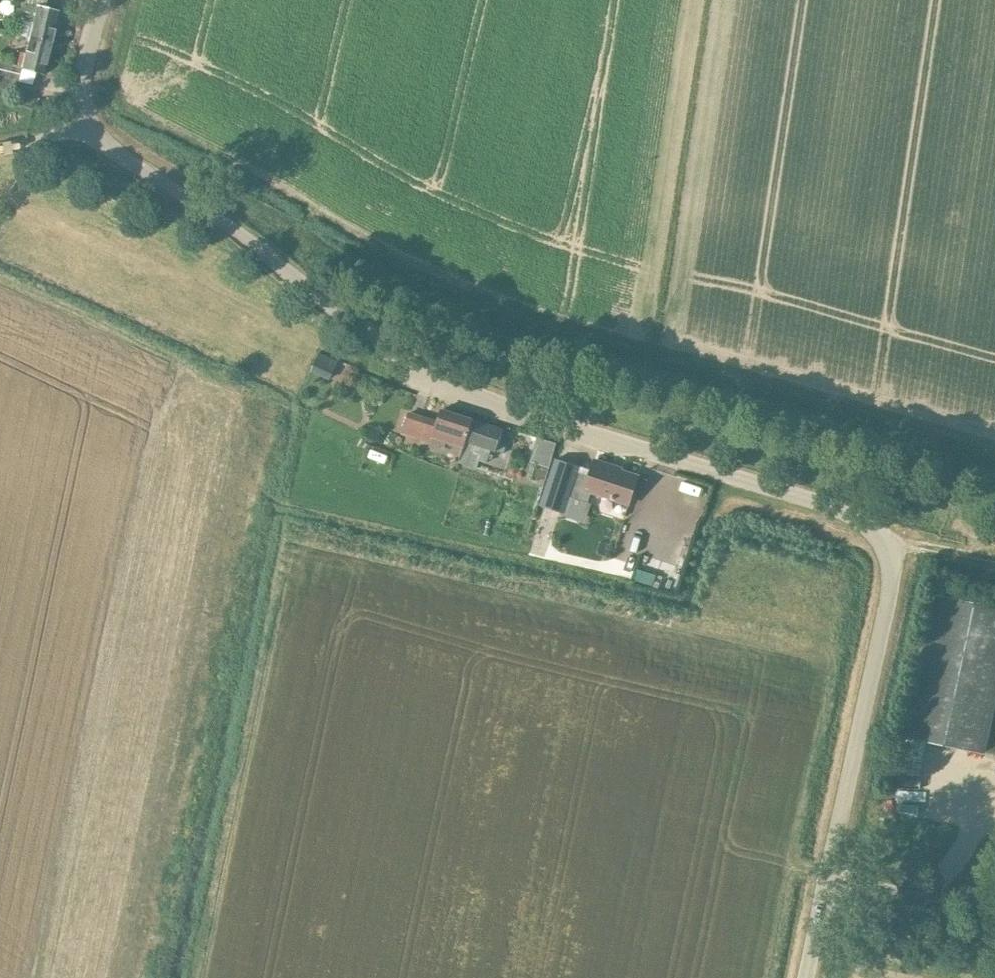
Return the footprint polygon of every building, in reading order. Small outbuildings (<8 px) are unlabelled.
[(46,0),(26,0),(25,3),(23,2),(19,19),(33,23),(29,37),(50,42),(58,11),(45,7),(46,0)] [(29,37),(25,52),(20,51),(16,65),(0,61),(0,87),(14,90),(17,80),(32,84),(35,71),(43,73),(50,42),(29,37)] [(332,396),(339,382),(331,378),(336,368),(317,360),(312,370),(311,370),(305,384),(332,396)] [(338,374),(348,378),(352,368),(342,364),(338,374)] [(473,419),(441,408),(431,435),(459,445),(462,438),(466,440),(473,419)] [(432,419),(408,411),(401,430),(424,439),(432,419)] [(508,443),(499,439),(502,429),(473,419),(466,440),(462,438),(459,445),(463,447),(457,463),(476,469),(479,460),(487,463),(492,448),(505,453),(508,443)] [(538,437),(531,461),(549,466),(556,442),(538,437)] [(637,475),(613,467),(613,465),(594,458),(589,475),(576,470),(568,495),(587,502),(590,491),(627,503),(637,475)] [(984,753),(994,701),(994,611),(935,598),(905,736),(984,753)]
